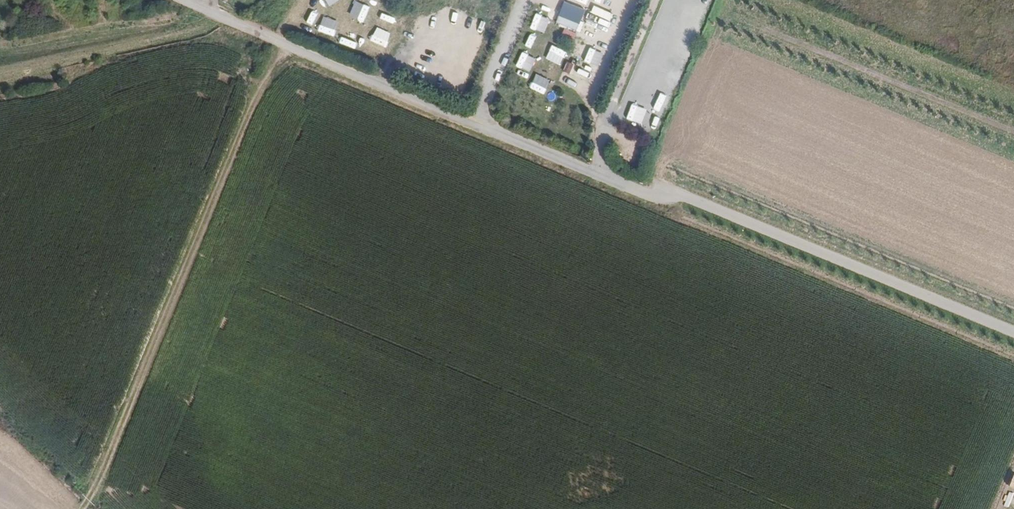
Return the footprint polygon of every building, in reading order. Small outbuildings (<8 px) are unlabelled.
[(704,15),(711,0),(695,0),(691,8),(704,15)] [(578,35),(587,10),(565,1),(556,23),(565,27),(564,30),(578,35)] [(610,21),(613,13),(594,6),(591,14),(610,21)] [(421,16),(408,18),(410,32),(423,30),(421,16)] [(653,27),(651,39),(657,40),(659,28),(653,27)] [(673,43),(671,49),(681,53),(684,48),(673,43)] [(645,65),(652,50),(647,47),(640,62),(645,65)] [(567,62),(564,71),(572,74),(575,65),(567,62)] [(572,83),(578,85),(582,73),(577,71),(572,83)] [(621,162),(633,167),(639,154),(627,148),(621,162)]
